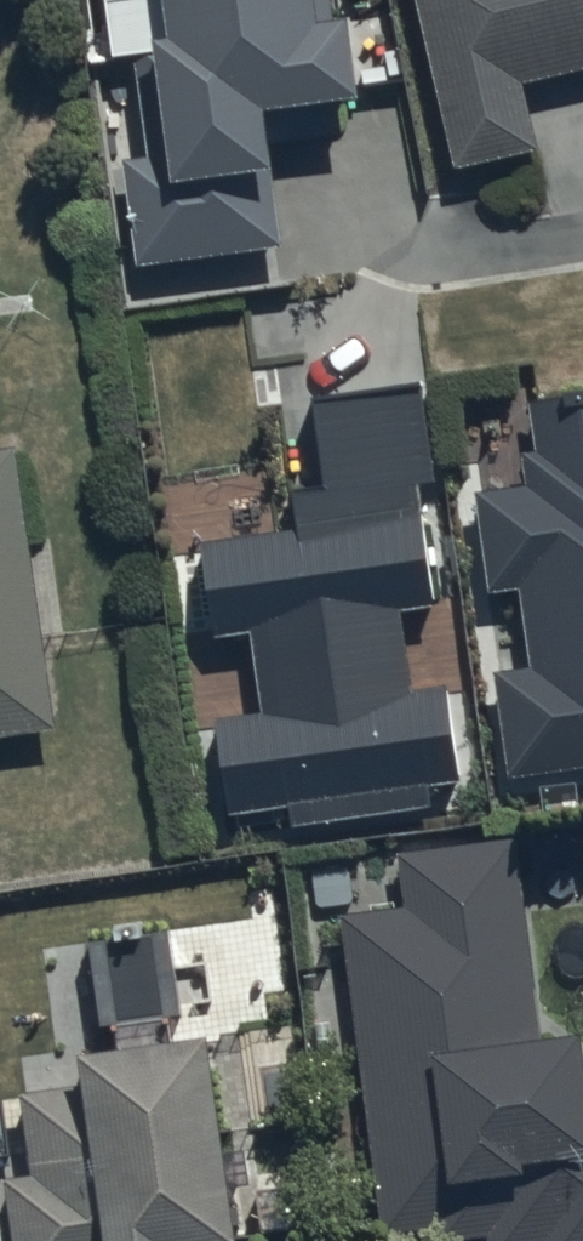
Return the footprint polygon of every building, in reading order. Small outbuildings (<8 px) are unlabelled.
[(116,42),(135,39),(140,73),(100,79),(109,139),(147,134),(149,147),(125,150),(140,257),(282,237),(269,147),(284,144),(283,133),(349,124),(342,76),(368,72),(366,58),(393,54),(386,7),(359,10),(358,0),(110,0),(116,42)] [(459,156),(542,137),(527,72),(582,59),(582,0),(423,0),(459,156)] [(303,518),(202,530),(216,624),(253,619),(265,701),(218,708),(231,798),(293,789),(297,815),(434,795),(431,772),(466,767),(452,670),(416,676),(404,598),(441,592),(423,471),(442,468),(427,366),(317,383),(329,467),(297,472),(303,518)] [(532,389),(541,438),(525,441),(530,474),(477,483),(495,584),(522,579),(536,655),(495,662),(514,765),(582,756),(582,380),(532,389)] [(19,437),(0,439),(0,726),(58,717),(19,437)] [(519,826),(399,842),(406,895),(345,903),(390,1240),(489,1228),(490,1240),(527,1240),(537,1240),(582,1240),(582,1006),(543,1011),(519,826)] [(213,1009),(174,1017),(172,1001),(117,1008),(119,1025),(89,1029),(95,1073),(24,1083),(34,1161),(9,1165),(19,1240),(181,1240),(179,1225),(241,1217),(213,1009)]
